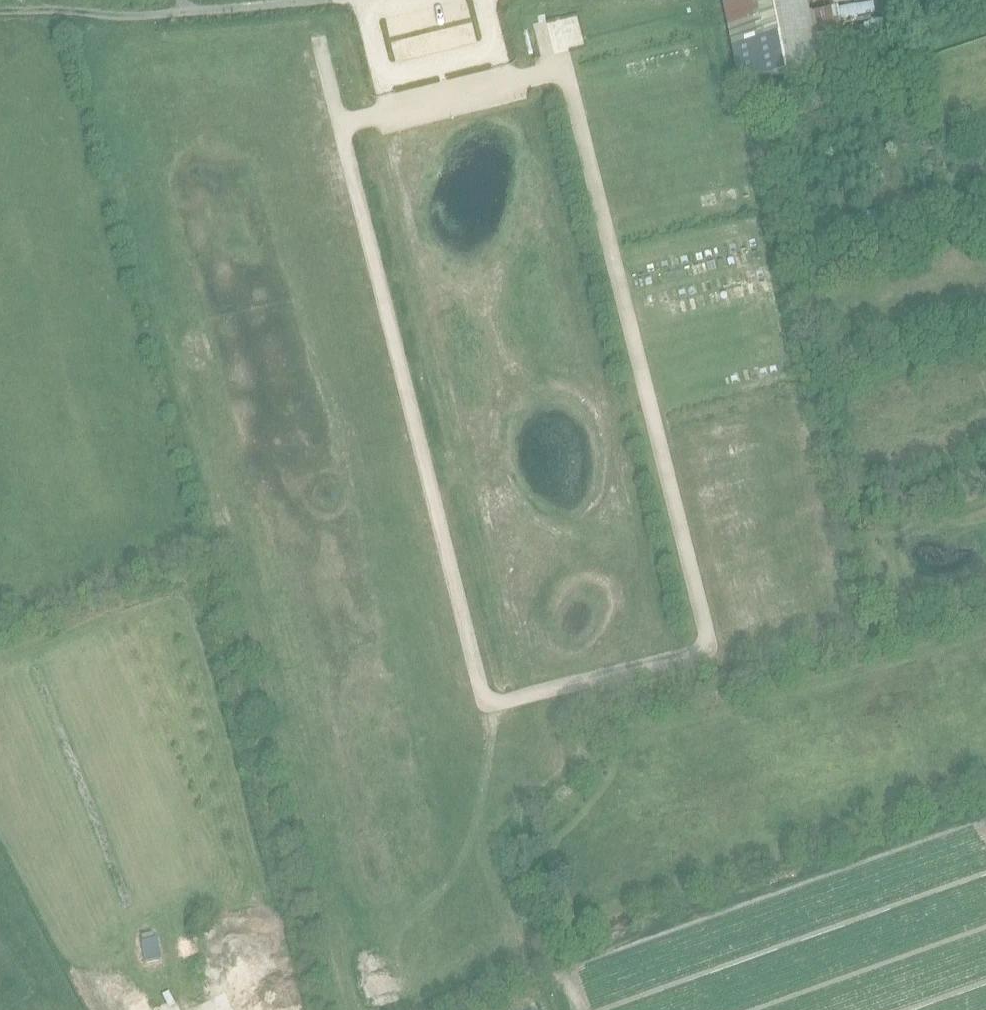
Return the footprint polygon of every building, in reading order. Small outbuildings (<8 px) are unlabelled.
[(740,81),(818,64),(816,54),(845,49),(837,10),(807,14),(804,0),(723,0),(740,81)] [(887,1),(871,3),(874,18),(889,16),(887,1)] [(878,209),(866,212),(869,224),(881,220),(878,209)]
